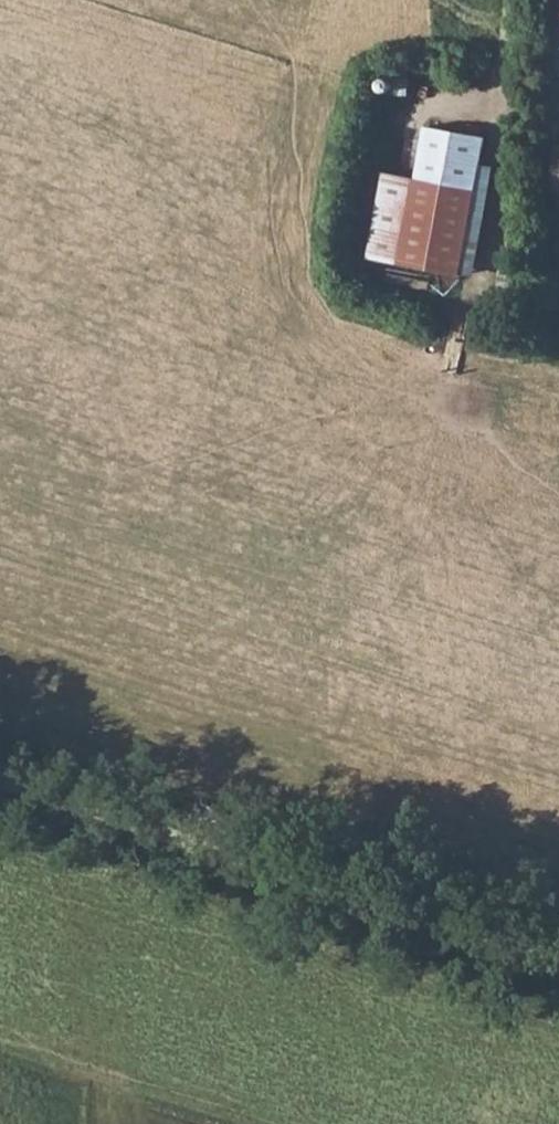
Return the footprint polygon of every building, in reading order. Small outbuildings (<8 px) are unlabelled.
[(492,190),(381,167),(366,255),(475,273),(492,190)]
